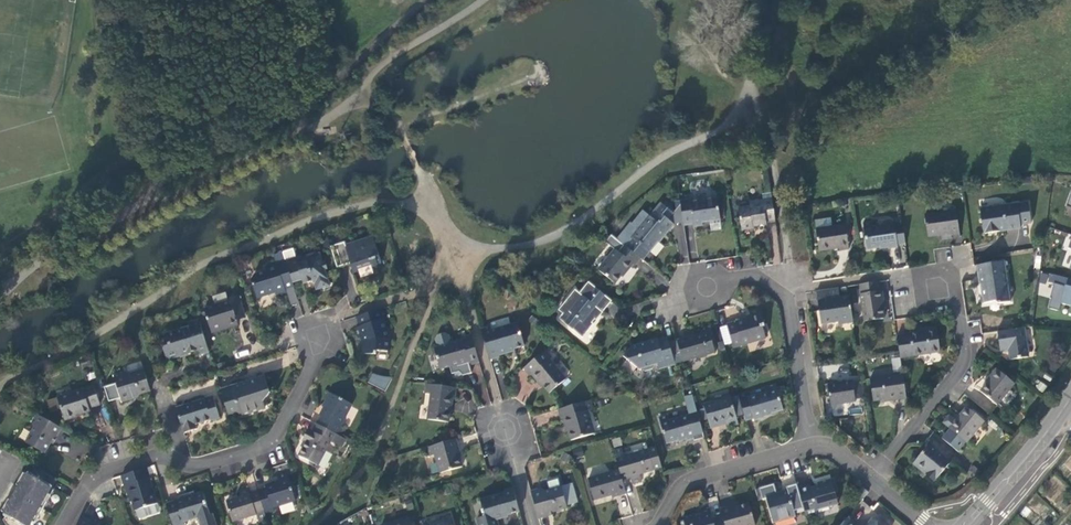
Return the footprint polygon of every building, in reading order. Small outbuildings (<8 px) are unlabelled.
[(689,199),(679,200),(680,207),(683,223),(683,225),(693,223),(694,226),(703,224),(703,222),(720,219),(720,216),(718,199),(718,197),(690,201),(689,199)] [(766,223),(775,222),(772,199),(750,202),(751,206),(738,208),(741,231),(754,229),(754,227),(767,225),(766,223)] [(667,202),(663,206),(669,212),(670,210),(673,207),(667,202)] [(1027,203),(980,210),(983,234),(1020,229),(1019,226),(1030,224),(1027,203)] [(625,245),(640,258),(643,260),(659,240),(657,239),(664,230),(668,233),(674,225),(669,221),(673,215),(669,212),(663,206),(661,205),(651,217),(643,210),(632,224),(631,222),(617,239),(623,244),(625,245)] [(674,225),(683,223),(680,207),(675,213),(673,215),(669,221),(674,225)] [(956,213),(924,218),(927,236),(940,234),(941,240),(951,239),(951,236),(959,235),(956,213)] [(872,222),(863,223),(867,249),(888,246),(888,248),(897,246),(897,243),(905,242),(902,225),(894,226),(894,223),(872,227),(872,222)] [(845,225),(816,229),(820,251),(840,248),(840,250),(849,249),(845,225)] [(660,242),(668,233),(664,230),(657,239),(659,240),(660,242)] [(617,239),(611,235),(605,242),(615,249),(598,271),(614,284),(624,272),(625,272),(632,264),(634,266),(640,258),(625,245),(623,244),(617,239)] [(344,242),(330,246),(337,268),(345,265),(350,264),(354,274),(358,273),(357,268),(370,264),(371,268),(381,265),(372,237),(345,246),(344,242)] [(303,256),(286,261),(286,262),(293,284),(302,281),(303,285),(308,283),(313,282),(313,280),(316,279),(318,283),(328,280),(325,271),(327,270),(325,262),(322,263),(319,254),(304,259),(303,256)] [(284,289),(293,286),(293,284),(286,262),(266,269),(267,271),(254,275),(252,282),(257,298),(267,295),(275,292),(277,299),(287,296),(284,289)] [(1011,302),(1005,262),(977,266),(979,276),(982,276),(983,284),(981,284),(984,303),(996,301),(999,304),(1011,302)] [(1068,271),(1051,270),(1049,287),(1070,288),(1070,271),(1068,271)] [(330,286),(328,280),(318,283),(319,290),(330,286)] [(602,312),(612,300),(588,281),(579,293),(575,290),(559,310),(563,313),(558,318),(582,338),(603,312),(602,312)] [(880,292),(879,282),(860,284),(865,321),(884,318),(881,300),(883,299),(882,291),(880,292)] [(1049,287),(1047,305),(1054,305),(1054,301),(1070,302),(1070,288),(1049,287)] [(838,323),(853,321),(849,296),(839,297),(838,288),(816,291),(818,301),(822,300),(824,309),(819,309),(821,323),(838,320),(838,323)] [(244,316),(238,297),(229,300),(230,302),(205,310),(212,331),(227,326),(228,329),(232,328),(238,326),(237,322),(236,318),(244,316)] [(386,319),(383,309),(367,314),(357,317),(360,328),(356,329),(360,339),(363,338),(364,343),(364,356),(376,356),(376,353),(388,353),(388,340),(383,320),(386,319)] [(734,348),(766,338),(763,327),(765,327),(761,310),(750,313),(751,316),(747,318),(747,320),(727,326),(733,345),(734,348)] [(198,355),(209,352),(199,320),(188,324),(189,327),(164,335),(167,342),(164,349),(168,360),(175,358),(197,351),(198,355)] [(490,327),(481,330),(489,359),(499,356),(499,355),(509,352),(508,349),(524,344),(518,323),(491,331),(490,327)] [(212,334),(228,329),(227,326),(212,331),(212,334)] [(702,334),(677,341),(681,352),(684,363),(717,353),(709,326),(700,329),(702,334)] [(733,345),(727,326),(719,328),(725,347),(733,345)] [(910,334),(897,335),(900,353),(901,358),(940,352),(936,327),(925,328),(925,330),(910,333),(910,334)] [(1028,357),(1024,327),(999,331),(1002,351),(1011,349),(1013,359),(1028,357)] [(479,362),(471,334),(461,337),(461,340),(451,343),(449,335),(445,334),(437,336),(435,339),(438,348),(434,348),(441,369),(449,366),(452,373),(458,371),(462,375),(471,373),(469,365),(479,362)] [(673,355),(681,352),(677,341),(669,343),(668,338),(658,341),(658,339),(632,346),(623,357),(637,368),(638,368),(641,368),(645,370),(652,368),(653,364),(658,363),(659,369),(675,364),(673,355)] [(553,357),(546,349),(525,367),(532,375),(533,374),(540,382),(541,380),(552,393),(568,379),(551,359),(553,357)] [(892,370),(901,370),(900,357),(892,358),(892,370)] [(1015,383),(997,368),(990,376),(992,378),(982,391),(998,404),(1015,383)] [(103,388),(108,402),(120,399),(121,403),(131,400),(130,398),(151,392),(149,387),(145,371),(129,376),(123,372),(113,375),(116,384),(103,388)] [(899,399),(907,397),(903,373),(895,374),(895,376),(871,379),(874,401),(890,398),(890,399),(899,398),(899,399)] [(370,384),(385,392),(392,379),(377,377),(374,376),(370,384)] [(265,377),(221,391),(230,420),(247,415),(265,409),(261,397),(270,394),(265,377)] [(852,383),(852,381),(833,384),(837,405),(856,402),(855,399),(852,383)] [(855,399),(865,398),(862,381),(852,383),(855,399)] [(747,392),(738,394),(746,420),(754,418),(755,420),(764,418),(763,416),(783,410),(776,384),(767,387),(769,392),(748,398),(747,392)] [(457,397),(458,388),(428,385),(427,393),(433,393),(430,419),(450,421),(452,406),(454,406),(455,397),(457,397)] [(94,388),(58,399),(64,420),(76,416),(76,415),(83,413),(89,411),(88,408),(99,405),(94,388)] [(321,416),(317,424),(337,434),(339,436),(343,427),(341,426),(351,405),(330,394),(325,403),(326,403),(320,415),(321,416)] [(694,425),(701,422),(698,411),(693,395),(685,397),(690,415),(670,420),(668,415),(660,418),(668,444),(687,438),(688,440),(694,438),(697,437),(694,425)] [(213,397),(176,409),(182,429),(184,429),(185,434),(190,432),(197,430),(195,425),(210,421),(211,422),(220,419),(213,397)] [(705,409),(698,411),(701,422),(701,423),(709,421),(711,427),(719,425),(718,424),(726,421),(728,427),(738,424),(730,397),(704,405),(705,409)] [(590,409),(588,401),(558,409),(560,418),(562,417),(564,426),(565,425),(569,438),(592,432),(586,410),(590,409)] [(950,429),(942,439),(958,451),(966,441),(966,442),(984,420),(967,407),(956,420),(950,415),(943,423),(950,429)] [(56,437),(61,429),(36,414),(31,423),(32,430),(25,443),(44,454),(50,443),(54,436),(56,437)] [(697,437),(694,438),(695,441),(705,438),(701,423),(701,422),(694,425),(697,437)] [(337,434),(317,424),(313,432),(310,431),(305,441),(307,442),(299,456),(318,465),(329,441),(341,447),(345,439),(339,436),(337,434)] [(457,448),(455,439),(427,447),(430,456),(435,455),(440,473),(461,467),(455,448),(457,448)] [(614,451),(616,458),(619,470),(622,479),(630,477),(632,483),(642,480),(640,474),(661,467),(655,447),(624,456),(622,449),(614,451)] [(949,463),(930,447),(928,450),(925,451),(923,451),(915,462),(927,472),(924,475),(933,482),(949,463)] [(56,479),(32,466),(26,476),(23,474),(17,486),(20,488),(16,495),(12,503),(8,501),(2,512),(5,514),(4,517),(6,518),(4,522),(5,524),(30,524),(35,517),(38,518),(47,502),(44,501),(50,490),(56,479)] [(157,504),(146,469),(121,476),(124,486),(127,485),(135,510),(138,519),(146,516),(143,508),(157,504)] [(617,495),(626,493),(622,479),(619,470),(589,478),(595,500),(617,493),(617,495)] [(266,488),(258,491),(265,514),(274,511),(273,508),(296,501),(287,474),(278,477),(279,481),(271,484),(265,486),(266,488)] [(793,478),(781,480),(782,486),(795,484),(793,478)] [(809,486),(798,489),(804,511),(806,515),(817,512),(817,510),(835,505),(832,494),(834,491),(831,480),(817,484),(818,487),(810,489),(809,486)] [(795,513),(804,511),(798,489),(797,484),(787,487),(788,490),(766,497),(774,523),(796,516),(795,513)] [(519,510),(512,487),(506,489),(506,491),(488,496),(489,498),(481,501),(483,508),(481,509),(483,515),(476,517),(478,524),(497,524),(495,519),(502,517),(502,514),(519,510)] [(541,488),(531,491),(538,518),(548,515),(547,513),(566,508),(560,487),(546,491),(541,488)] [(260,523),(267,520),(265,514),(258,491),(250,493),(249,488),(239,491),(242,497),(234,500),(227,502),(233,521),(257,513),(260,523)] [(53,491),(50,490),(44,501),(47,502),(53,491)] [(166,504),(172,524),(183,524),(184,524),(183,522),(198,518),(199,520),(200,524),(216,524),(212,514),(210,515),(203,493),(195,495),(194,492),(188,494),(184,496),(185,499),(166,504)] [(143,508),(146,516),(159,512),(157,504),(143,508)] [(720,509),(722,516),(725,524),(755,524),(749,504),(731,509),(730,506),(720,509)] [(682,517),(684,524),(725,524),(722,516),(712,518),(709,509),(701,511),(701,514),(695,516),(694,514),(682,517)] [(432,524),(452,524),(449,514),(440,517),(442,522),(432,524)] [(849,516),(842,524),(853,524),(849,516)] [(411,517),(383,524),(413,524),(411,517)]
